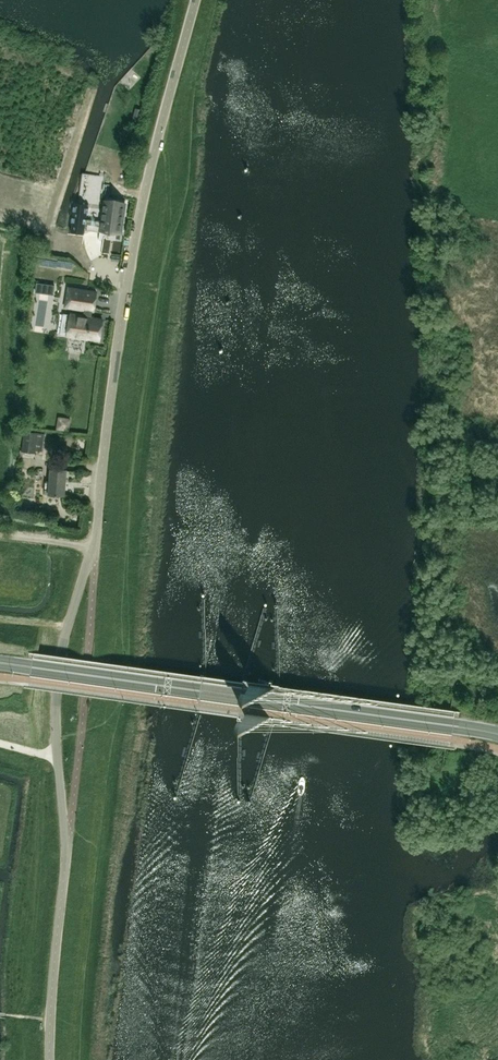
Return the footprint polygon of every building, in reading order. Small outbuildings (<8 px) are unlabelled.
[(75,201),(70,231),(84,233),(85,230),(100,232),(100,229),(121,232),(125,203),(104,200),(103,209),(100,209),(101,206),(88,205),(88,203),(75,201)] [(29,278),(28,286),(54,291),(56,282),(29,278)] [(95,293),(67,288),(64,307),(86,311),(90,312),(92,312),(95,293)] [(90,312),(86,311),(85,319),(69,316),(66,336),(85,340),(85,338),(98,341),(101,322),(91,320),(91,319),(89,318),(90,312)] [(57,432),(69,434),(71,421),(58,420),(57,432)] [(42,449),(44,433),(24,430),(22,450),(35,452),(35,448),(42,449)] [(64,494),(66,469),(51,468),(50,480),(46,480),(45,484),(50,484),(49,493),(64,494)] [(21,508),(31,508),(32,484),(22,484),(21,508)] [(199,676),(195,712),(200,712),(205,677),(199,676)]
